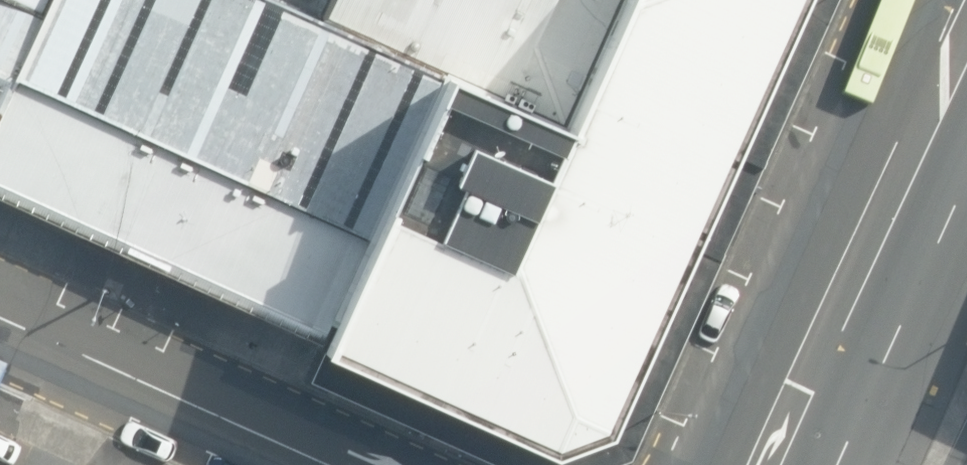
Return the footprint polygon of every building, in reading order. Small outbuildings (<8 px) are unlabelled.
[(275,0),(49,0),(0,93),(0,204),(317,343),(391,207),(512,266),(567,131),(328,24),(275,0)] [(49,0),(0,0),(0,93),(49,0)] [(567,131),(512,266),(391,207),(317,343),(563,460),(619,440),(816,0),(627,0),(567,131)] [(328,24),(567,131),(627,0),(339,0),(328,24)]
